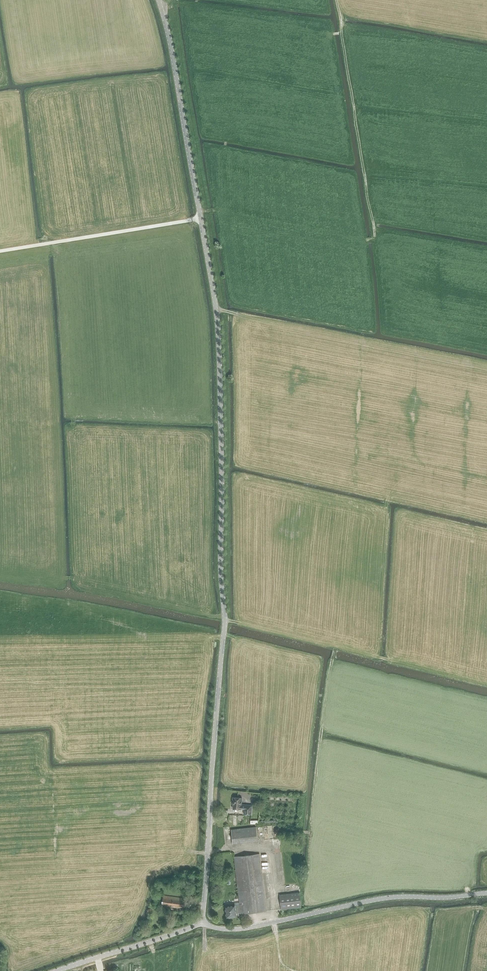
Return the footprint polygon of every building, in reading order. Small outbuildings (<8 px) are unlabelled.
[(241,798),(232,797),(232,801),(233,802),(232,809),(240,809),(244,809),(243,814),(250,814),(251,805),(241,804),(241,798)] [(256,827),(231,829),(233,844),(257,841),(256,827)] [(240,914),(266,911),(259,853),(234,856),(239,904),(225,906),(226,917),(235,916),(235,912),(240,911),(240,914)] [(301,907),(299,892),(279,894),(281,910),(301,907)] [(184,908),(186,899),(163,895),(161,904),(174,906),(174,907),(184,908)]
